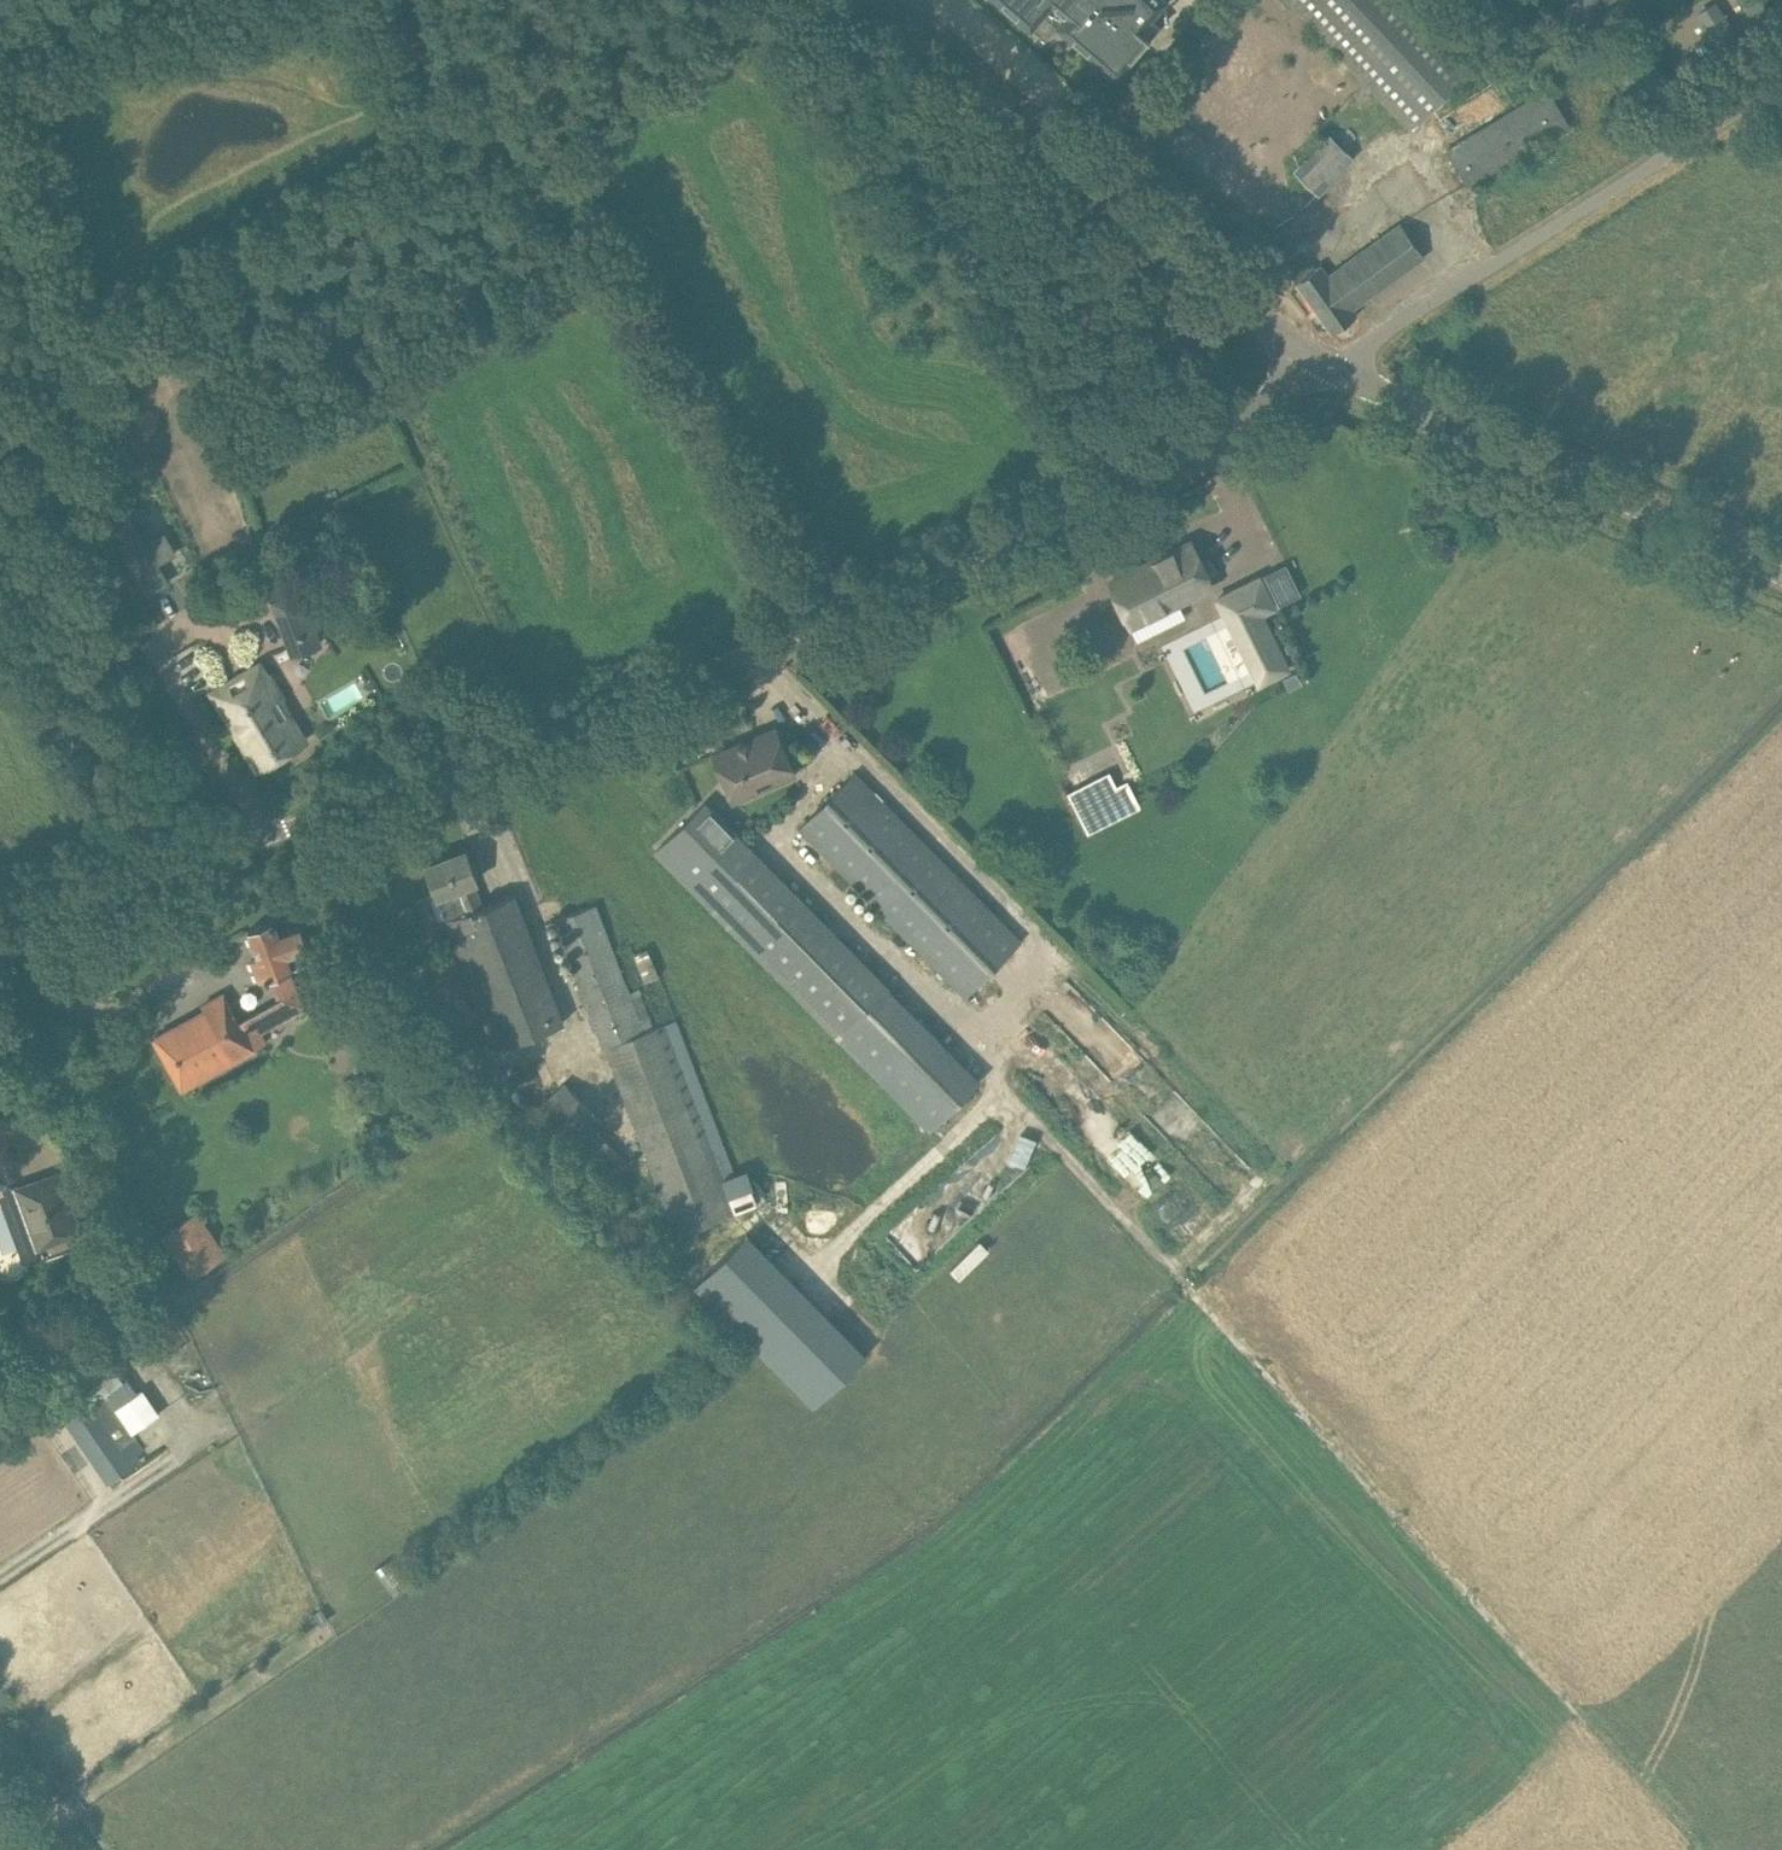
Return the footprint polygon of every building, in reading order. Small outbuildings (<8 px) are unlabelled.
[(1045,39),(1058,25),(1116,75),(1151,35),(1143,28),(1168,0),(1000,0),(1045,39)] [(1425,0),(1290,0),(1409,127),(1483,58),(1460,34),(1425,0)] [(1560,6),(1572,24),(1607,0),(1570,0),(1560,6)] [(1570,124),(1548,88),(1446,149),(1468,185),(1570,124)] [(1353,157),(1331,135),(1296,171),(1318,193),(1353,157)] [(1283,261),(1332,332),(1357,315),(1352,307),(1368,298),(1425,259),(1421,254),(1400,221),(1328,275),(1320,264),(1314,268),(1302,248),(1283,261)] [(1479,500),(1473,511),(1487,518),(1493,508),(1479,500)] [(112,530),(150,592),(169,582),(158,562),(176,552),(164,533),(146,543),(131,519),(112,530)] [(1211,580),(1192,541),(1138,567),(1140,572),(1111,586),(1130,625),(1178,601),(1176,597),(1211,580)] [(1278,607),(1261,573),(1213,596),(1258,686),(1293,669),(1265,614),(1278,607)] [(323,645),(300,582),(269,593),(291,656),(323,645)] [(283,695),(264,662),(215,691),(260,767),(303,741),(278,698),(283,695)] [(1296,671),(1283,677),(1289,689),(1302,682),(1296,671)] [(795,774),(775,726),(713,753),(733,801),(795,774)] [(1022,939),(856,771),(799,828),(966,995),(1022,939)] [(1130,811),(1117,784),(1086,800),(1078,786),(1067,791),(1088,832),(1130,811)] [(656,851),(930,1129),(980,1080),(705,801),(656,851)] [(483,905),(473,881),(477,880),(466,849),(443,858),(442,855),(429,860),(430,863),(426,864),(447,919),(483,905)] [(483,905),(447,919),(496,1048),(564,1022),(515,893),(483,905)] [(744,1208),(738,1193),(754,1187),(747,1168),(731,1174),(674,1026),(665,1029),(657,1032),(655,1027),(642,993),(632,997),(596,902),(553,919),(602,1047),(604,1046),(676,1234),(697,1226),(744,1208)] [(273,920),(248,929),(267,980),(276,977),(284,997),(238,1022),(233,1013),(234,1011),(224,993),(202,1005),(205,1009),(154,1038),(180,1085),(266,1042),(260,1032),(303,1008),(289,972),(292,971),(286,956),(307,948),(300,929),(279,937),(273,920)] [(639,952),(647,976),(658,973),(651,949),(639,952)] [(479,1013),(442,968),(405,999),(442,1044),(479,1013)] [(601,1120),(565,1081),(535,1109),(606,1185),(629,1164),(594,1127),(601,1120)] [(79,1126),(72,1108),(60,1113),(66,1130),(79,1126)] [(84,1232),(60,1168),(13,1185),(37,1249),(84,1232)] [(195,1275),(230,1251),(200,1206),(164,1230),(195,1275)] [(754,1227),(698,1282),(818,1403),(874,1348),(754,1227)] [(985,1241),(954,1266),(961,1273),(991,1248),(985,1241)] [(114,1368),(109,1359),(76,1382),(91,1404),(69,1419),(110,1480),(137,1461),(134,1456),(143,1450),(132,1432),(160,1413),(143,1388),(138,1391),(128,1377),(124,1379),(116,1366),(114,1368)]
